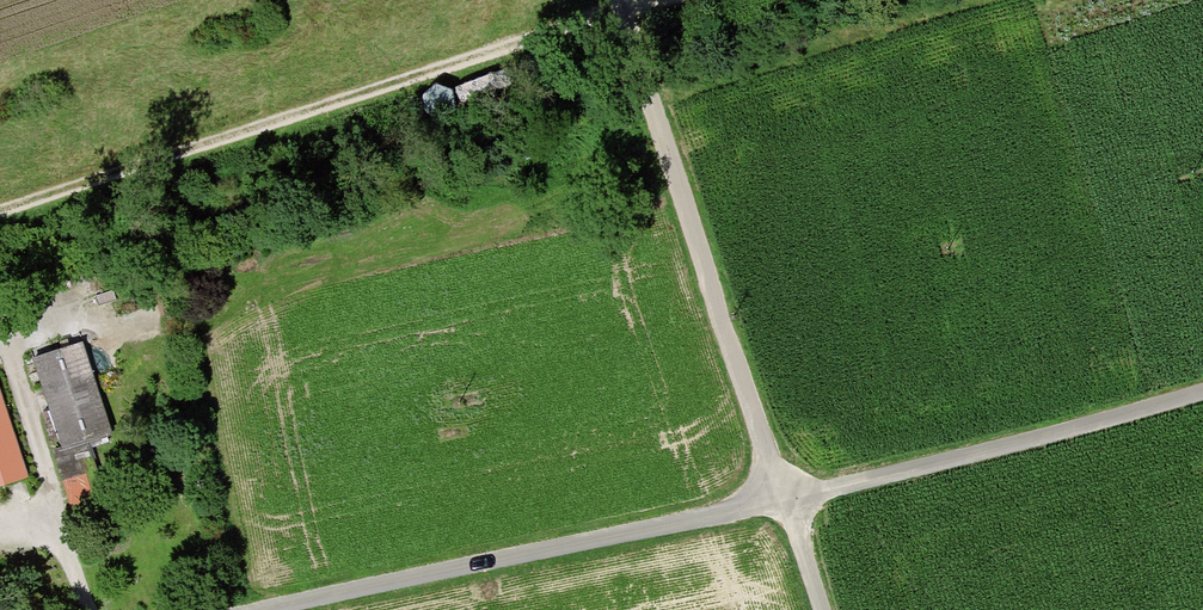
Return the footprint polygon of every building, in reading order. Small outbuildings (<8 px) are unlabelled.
[(80,347),(34,361),(62,449),(85,441),(108,434),(80,347)] [(29,478),(0,393),(0,488),(29,478)] [(71,510),(105,498),(85,441),(62,449),(51,452),(71,510)]
